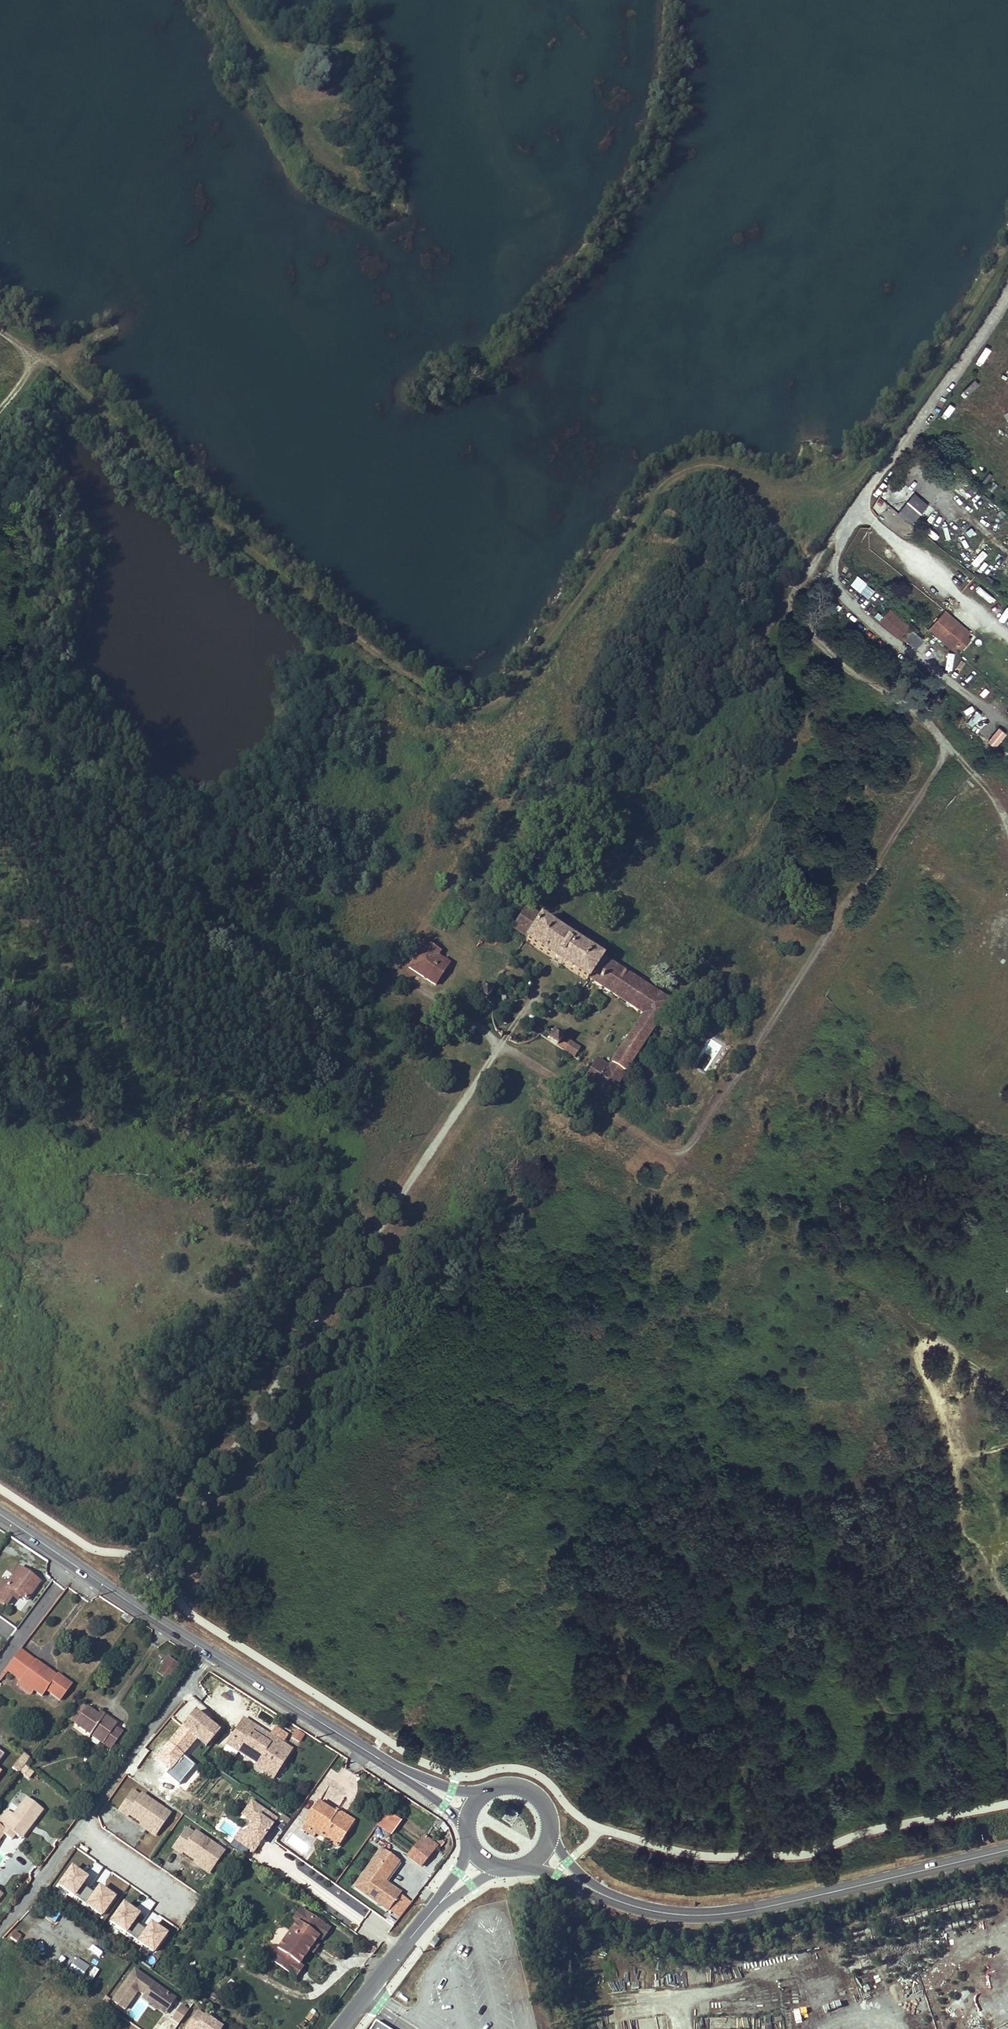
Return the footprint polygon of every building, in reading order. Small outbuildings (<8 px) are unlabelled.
[(898,513),(912,525),(929,506),(915,493),(898,513)] [(858,576),(850,584),(868,599),(876,591),(858,576)] [(909,627),(889,609),(877,622),(897,640),(909,627)] [(937,618),(931,626),(956,648),(966,637),(952,625),(949,628),(937,618)] [(917,650),(925,639),(914,631),(906,641),(917,650)] [(949,652),(946,669),(952,670),(955,653),(949,652)] [(669,1003),(525,910),(511,931),(524,940),(522,943),(587,985),(589,983),(640,1016),(607,1068),(597,1062),(583,1084),(607,1099),(669,1003)] [(409,968),(425,944),(422,942),(407,967),(409,968)] [(440,950),(426,942),(425,944),(438,953),(440,950)] [(438,953),(425,944),(409,968),(436,985),(449,963),(437,956),(438,953)] [(491,994),(482,988),(476,997),(485,1003),(491,994)] [(578,1050),(553,1034),(547,1043),(572,1059),(578,1050)] [(21,1568),(8,1583),(5,1581),(0,1588),(0,1601),(1,1602),(0,1603),(0,1607),(1,1608),(4,1605),(7,1606),(13,1598),(17,1600),(20,1596),(26,1600),(39,1582),(21,1568)] [(36,1661),(20,1650),(5,1671),(22,1682),(26,1676),(36,1661)] [(166,1658),(156,1675),(170,1683),(180,1666),(166,1658)] [(36,1661),(26,1676),(39,1684),(35,1690),(44,1696),(48,1691),(63,1701),(74,1685),(58,1673),(56,1677),(49,1672),(50,1670),(36,1661)] [(39,1684),(26,1676),(22,1682),(35,1691),(35,1690),(39,1684)] [(35,1691),(22,1682),(18,1687),(31,1696),(35,1691)] [(225,1727),(202,1706),(183,1726),(196,1736),(211,1746),(225,1727)] [(107,1741),(104,1745),(113,1751),(125,1735),(116,1728),(118,1726),(101,1714),(99,1717),(88,1708),(76,1724),(92,1736),(95,1733),(107,1741)] [(256,1725),(244,1717),(232,1735),(244,1743),(239,1751),(256,1762),(263,1767),(262,1769),(274,1776),(292,1747),(273,1735),(269,1742),(252,1732),(256,1725)] [(273,1735),(256,1725),(252,1732),(269,1742),(273,1735)] [(179,1759),(196,1736),(183,1726),(164,1748),(179,1759)] [(300,1744),(304,1735),(294,1730),(290,1739),(300,1744)] [(92,1736),(104,1745),(107,1741),(95,1733),(92,1736)] [(244,1743),(232,1735),(228,1743),(239,1751),(244,1743)] [(25,1767),(30,1759),(22,1753),(11,1768),(28,1781),(34,1773),(25,1767)] [(140,1797),(132,1792),(119,1812),(127,1817),(128,1815),(142,1824),(144,1821),(158,1830),(169,1814),(141,1795),(140,1797)] [(0,1821),(0,1822),(7,1826),(8,1825),(17,1831),(22,1834),(33,1818),(36,1820),(45,1807),(29,1796),(17,1813),(9,1808),(0,1821)] [(281,1815),(279,1819),(250,1801),(239,1817),(251,1825),(245,1834),(239,1830),(230,1843),(253,1858),(266,1838),(275,1844),(290,1821),(281,1815)] [(337,1815),(336,1814),(319,1803),(306,1821),(322,1832),(319,1836),(328,1842),(330,1838),(339,1844),(350,1827),(336,1817),(337,1815)] [(389,1837),(401,1821),(386,1811),(375,1827),(389,1837)] [(338,1812),(336,1814),(337,1815),(336,1817),(350,1827),(354,1823),(338,1812)] [(36,1820),(33,1818),(22,1834),(25,1836),(36,1820)] [(158,1830),(144,1821),(142,1824),(140,1826),(154,1836),(158,1830)] [(390,1836),(406,1851),(419,1838),(403,1823),(390,1836)] [(7,1826),(4,1830),(13,1837),(17,1831),(8,1825),(7,1826)] [(0,1827),(0,1841),(4,1836),(10,1840),(13,1837),(4,1830),(0,1827)] [(194,1834),(186,1829),(173,1848),(181,1854),(183,1851),(197,1861),(199,1858),(213,1867),(224,1851),(196,1832),(194,1834)] [(424,1835),(405,1858),(420,1870),(439,1848),(424,1835)] [(336,1848),(339,1844),(330,1838),(328,1842),(336,1848)] [(386,1884),(400,1864),(382,1850),(356,1887),(390,1913),(402,1895),(386,1884)] [(213,1867),(199,1858),(197,1861),(195,1863),(209,1872),(213,1867)] [(316,1915),(303,1906),(295,1917),(299,1920),(309,1926),(316,1915)] [(373,1953),(377,1948),(376,1948),(393,1928),(372,1910),(351,1934),(373,1953)] [(299,1920),(281,1947),(304,1962),(313,1948),(322,1935),(326,1938),(334,1927),(316,1915),(309,1926),(299,1920)] [(18,1943),(21,1936),(13,1932),(10,1939),(18,1943)] [(317,1951),(326,1938),(322,1935),(313,1948),(317,1951)] [(281,1947),(277,1945),(270,1956),(300,1977),(308,1965),(304,1962),(281,1947)] [(78,1978),(87,1966),(74,1957),(65,1969),(78,1978)] [(112,1999),(124,2007),(137,1988),(166,2008),(174,1995),(133,1967),(112,1999)] [(180,2006),(171,2021),(180,2027),(189,2011),(180,2006)] [(645,2020),(645,2006),(625,2006),(625,2020),(645,2020)] [(183,2028),(221,2028),(196,2011),(183,2028)] [(616,2028),(660,2028),(658,2017),(615,2025),(616,2028)] [(371,2028),(389,2028),(376,2021),(371,2028)]
